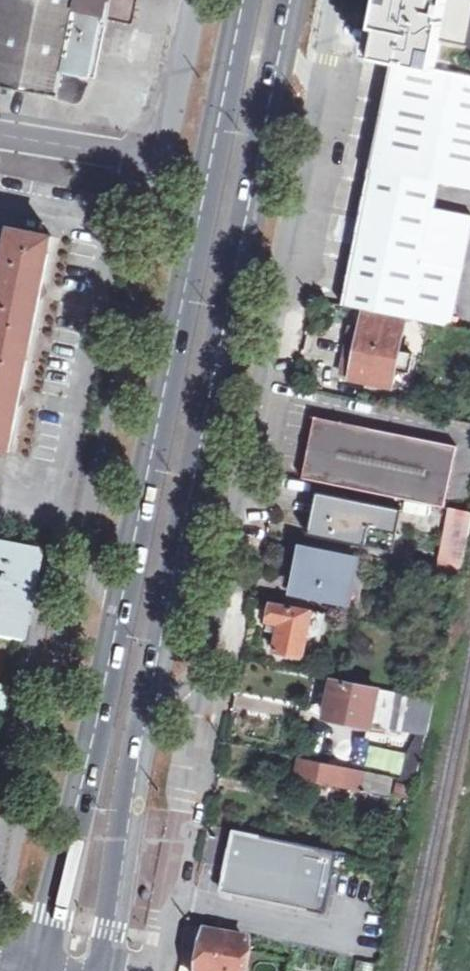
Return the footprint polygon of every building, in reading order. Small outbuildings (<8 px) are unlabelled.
[(74,98),(90,76),(106,0),(0,0),(0,86),(74,98)] [(372,58),(469,77),(469,0),(384,0),(372,58)] [(345,306),(469,330),(469,217),(466,216),(469,197),(469,77),(393,62),(375,154),(345,306)] [(7,435),(13,436),(20,398),(28,360),(22,359),(28,328),(34,329),(42,291),(49,254),(44,252),(47,236),(11,229),(0,284),(0,450),(3,450),(7,435)] [(355,378),(395,386),(398,371),(413,374),(417,354),(402,351),(407,321),(367,313),(361,345),(355,378)] [(448,510),(461,447),(317,418),(310,449),(304,480),(448,510)] [(395,547),(403,511),(319,493),(315,511),(311,530),(395,547)] [(412,517),(447,524),(449,512),(415,505),(412,517)] [(441,556),(438,568),(438,572),(462,576),(469,538),(469,514),(450,510),(449,512),(447,524),(441,556)] [(22,641),(36,575),(40,553),(0,546),(0,637),(22,641)] [(349,604),(358,560),(306,549),(301,571),(297,594),(349,604)] [(403,561),(438,568),(441,556),(405,549),(403,561)] [(273,602),(269,621),(281,623),(280,631),(274,630),(271,650),(297,655),(302,631),(308,633),(309,628),(303,626),(307,609),(273,602)] [(281,623),(269,621),(268,628),(274,630),(280,631),(281,623)] [(433,713),(436,702),(333,681),(330,698),(326,716),(402,731),(406,708),(433,713)] [(0,691),(0,715),(5,716),(9,693),(0,691)] [(299,775),(391,795),(395,777),(302,759),(299,775)] [(236,885),(234,896),(326,915),(338,855),(347,857),(348,854),(234,831),(233,837),(235,838),(236,834),(242,835),(227,878),(236,885)] [(235,838),(233,837),(221,893),(234,896),(236,885),(227,878),(242,835),(236,834),(235,838)] [(249,942),(204,933),(198,958),(196,970),(243,970),(249,942)]
